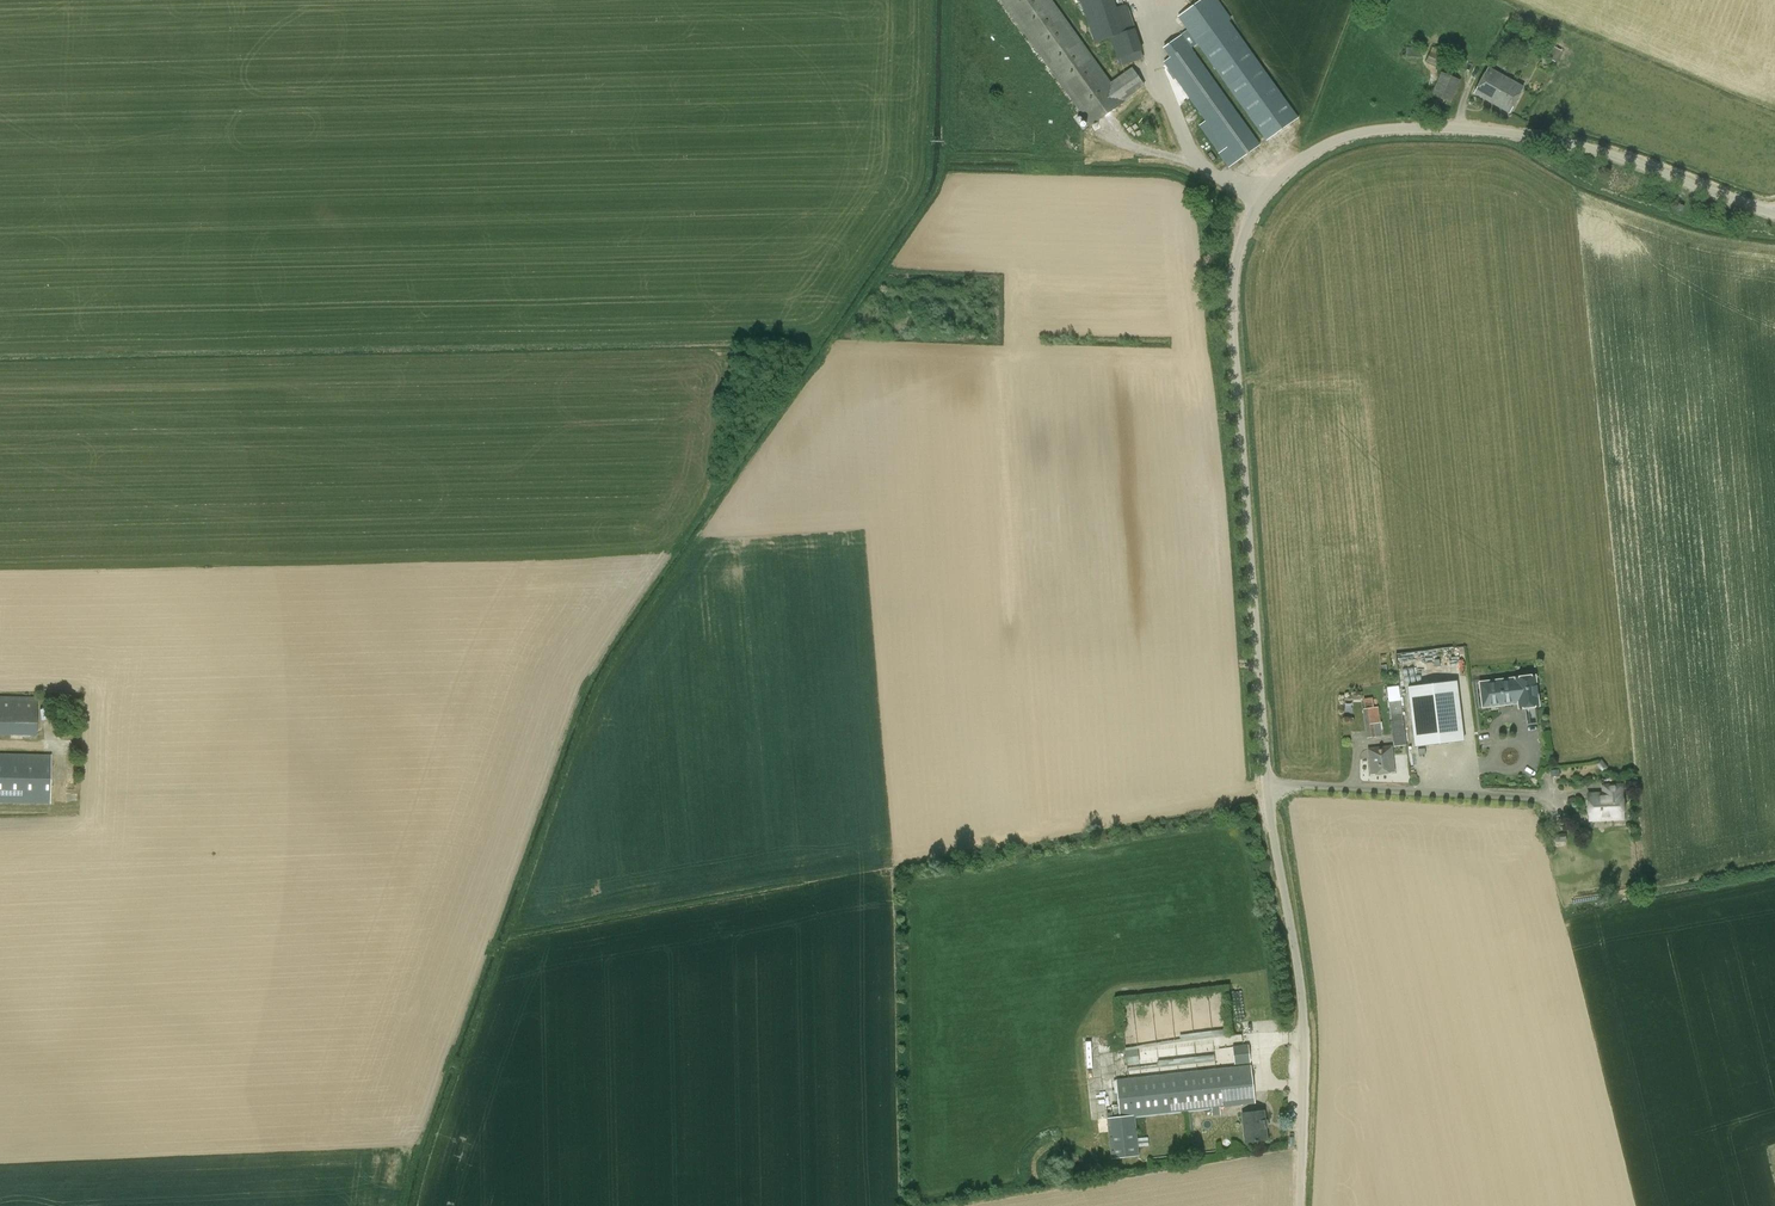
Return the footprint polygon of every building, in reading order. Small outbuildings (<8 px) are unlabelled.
[(1111,83),(1051,0),(999,0),(1091,128),(1125,103),(1123,101),(1145,85),(1132,68),(1111,83)] [(1135,30),(1129,7),(1118,11),(1114,0),(1080,0),(1086,19),(1094,44),(1111,39),(1119,66),(1144,59),(1135,30)] [(1177,18),(1267,145),(1301,121),(1229,21),(1231,19),(1218,0),(1203,0),(1177,18)] [(1229,168),(1235,164),(1261,146),(1191,47),(1186,42),(1181,34),(1163,49),(1169,59),(1163,64),(1173,77),(1204,122),(1198,126),(1229,168)] [(1488,69),(1474,94),(1509,114),(1523,88),(1488,69)] [(1461,82),(1441,73),(1432,95),(1429,95),(1421,115),(1436,120),(1443,102),(1451,105),(1461,82)] [(1684,207),(1678,205),(1676,211),(1682,213),(1684,207)] [(1535,676),(1480,683),(1483,708),(1518,704),(1519,708),(1538,706),(1535,676)] [(1431,752),(1431,746),(1464,742),(1457,682),(1408,688),(1415,747),(1419,747),(1419,753),(1431,752)] [(0,697),(0,736),(37,737),(37,697),(0,697)] [(1372,697),(1364,698),(1368,737),(1382,735),(1379,706),(1373,707),(1372,697)] [(1407,745),(1400,701),(1388,703),(1391,722),(1390,722),(1394,747),(1407,745)] [(1395,773),(1392,747),(1368,750),(1371,776),(1395,773)] [(0,754),(0,803),(50,805),(51,755),(0,754)] [(1602,787),(1603,796),(1604,820),(1622,819),(1621,786),(1602,787)] [(1604,820),(1603,796),(1588,797),(1590,821),(1604,820)] [(1201,1039),(1201,1040),(1224,1038),(1224,1030),(1192,1032),(1193,1039),(1201,1039)] [(1108,1035),(1098,1036),(1098,1047),(1109,1046),(1108,1035)] [(1116,1080),(1116,1081),(1104,1083),(1103,1073),(1110,1073),(1108,1059),(1101,1059),(1101,1055),(1083,1057),(1086,1084),(1087,1084),(1091,1120),(1107,1118),(1111,1159),(1139,1157),(1135,1119),(1211,1110),(1212,1114),(1214,1115),(1218,1115),(1220,1112),(1220,1108),(1255,1105),(1251,1065),(1116,1080)] [(1267,1140),(1264,1112),(1243,1114),(1245,1142),(1267,1140)]
